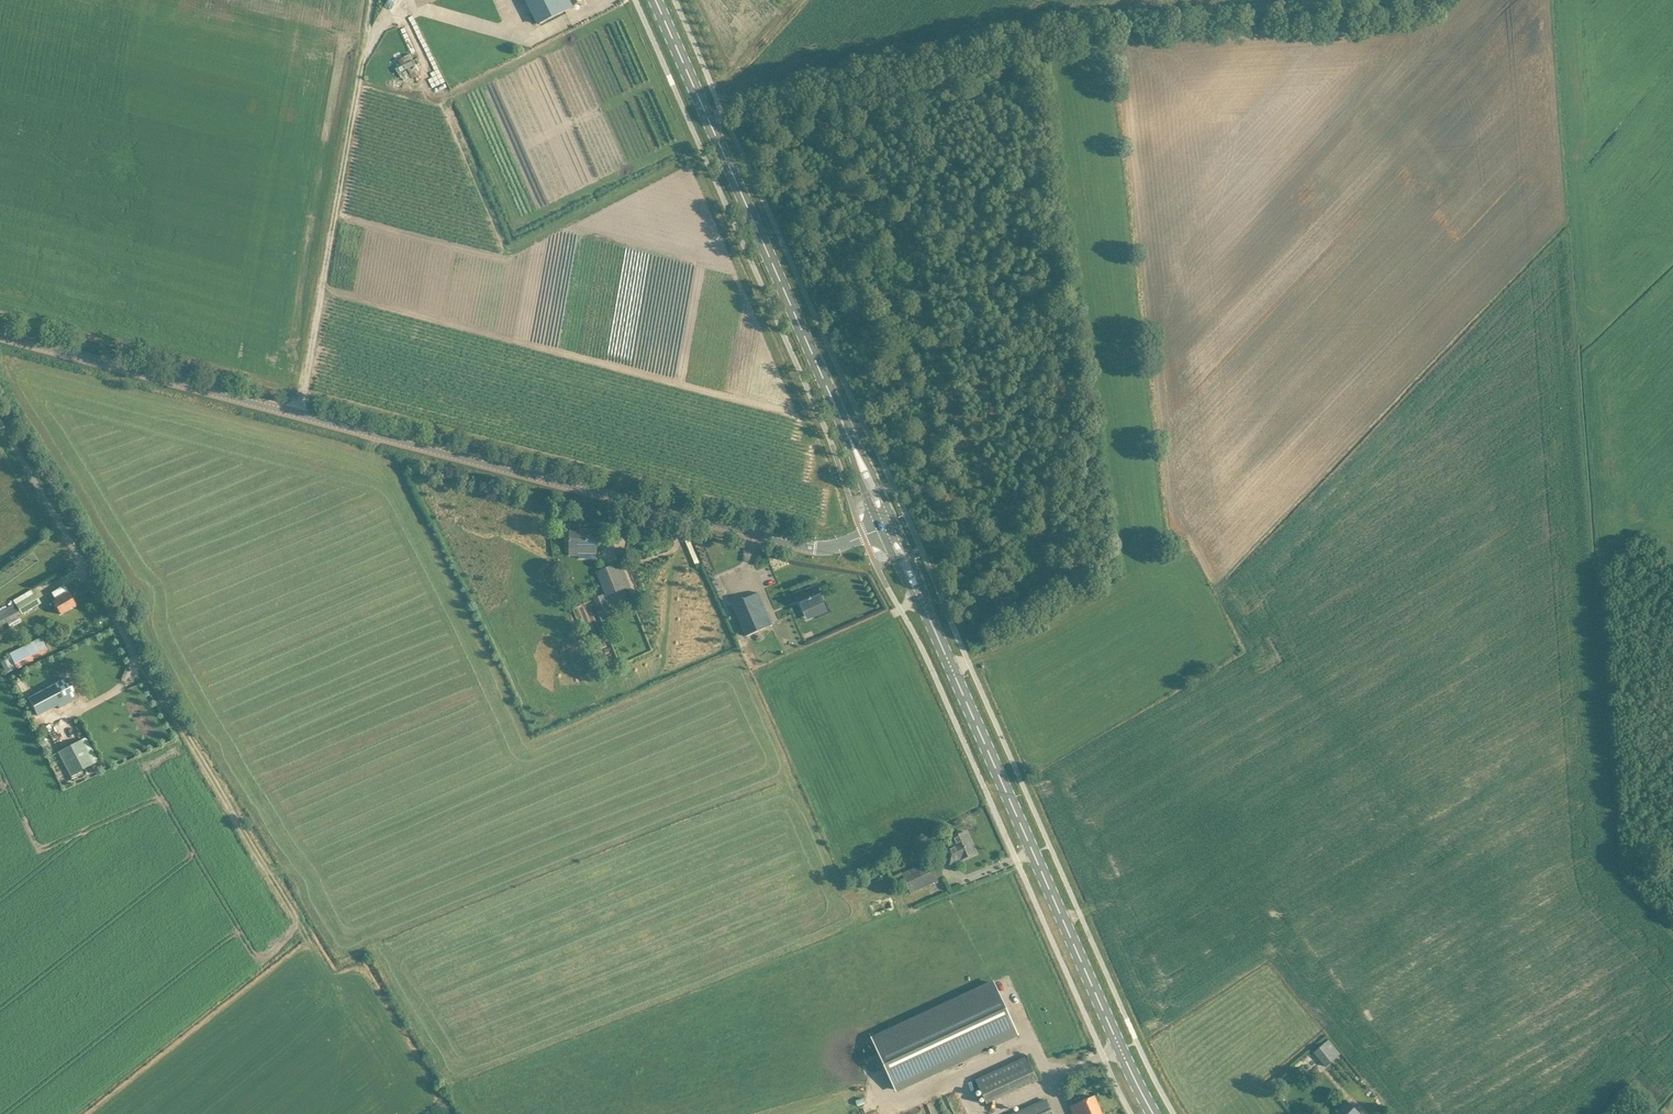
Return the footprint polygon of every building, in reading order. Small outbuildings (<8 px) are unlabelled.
[(573,8),(569,0),(528,0),(540,24),(573,8)] [(405,61),(408,67),(403,69),(407,76),(420,69),(414,57),(405,61)] [(579,551),(585,551),(596,551),(597,530),(586,530),(586,532),(570,532),(570,539),(569,539),(569,541),(570,541),(570,551),(570,555),(579,555),(579,551)] [(617,564),(596,572),(606,598),(627,589),(617,564)] [(801,593),(800,591),(795,594),(803,612),(824,603),(817,586),(801,593)] [(13,600),(15,605),(0,612),(0,626),(16,618),(40,603),(32,589),(13,600)] [(58,589),(52,593),(57,600),(53,602),(61,615),(76,606),(68,593),(62,597),(58,589)] [(773,625),(759,593),(733,604),(747,636),(773,625)] [(603,595),(594,598),(599,611),(608,607),(603,595)] [(16,667),(47,651),(42,641),(11,656),(11,657),(16,667)] [(55,706),(60,714),(81,702),(68,678),(29,699),(38,716),(55,706)] [(98,760),(86,738),(60,752),(72,775),(98,760)] [(953,844),(943,849),(950,864),(960,860),(961,860),(976,853),(966,832),(951,839),(953,844)] [(938,858),(903,872),(911,892),(946,878),(938,858)] [(993,983),(873,1038),(897,1090),(1017,1034),(993,983)] [(1325,1066),(1336,1057),(1325,1043),(1314,1052),(1325,1066)] [(1027,1056),(975,1080),(986,1104),(1038,1080),(1027,1056)] [(1354,1083),(1375,1108),(1381,1103),(1361,1078),(1354,1083)] [(1084,1101),(1071,1107),(1074,1113),(1102,1113),(1094,1096),(1084,1101)] [(1047,1100),(1015,1113),(1053,1113),(1047,1100)] [(1332,1113),(1360,1113),(1345,1100),(1332,1113)]
